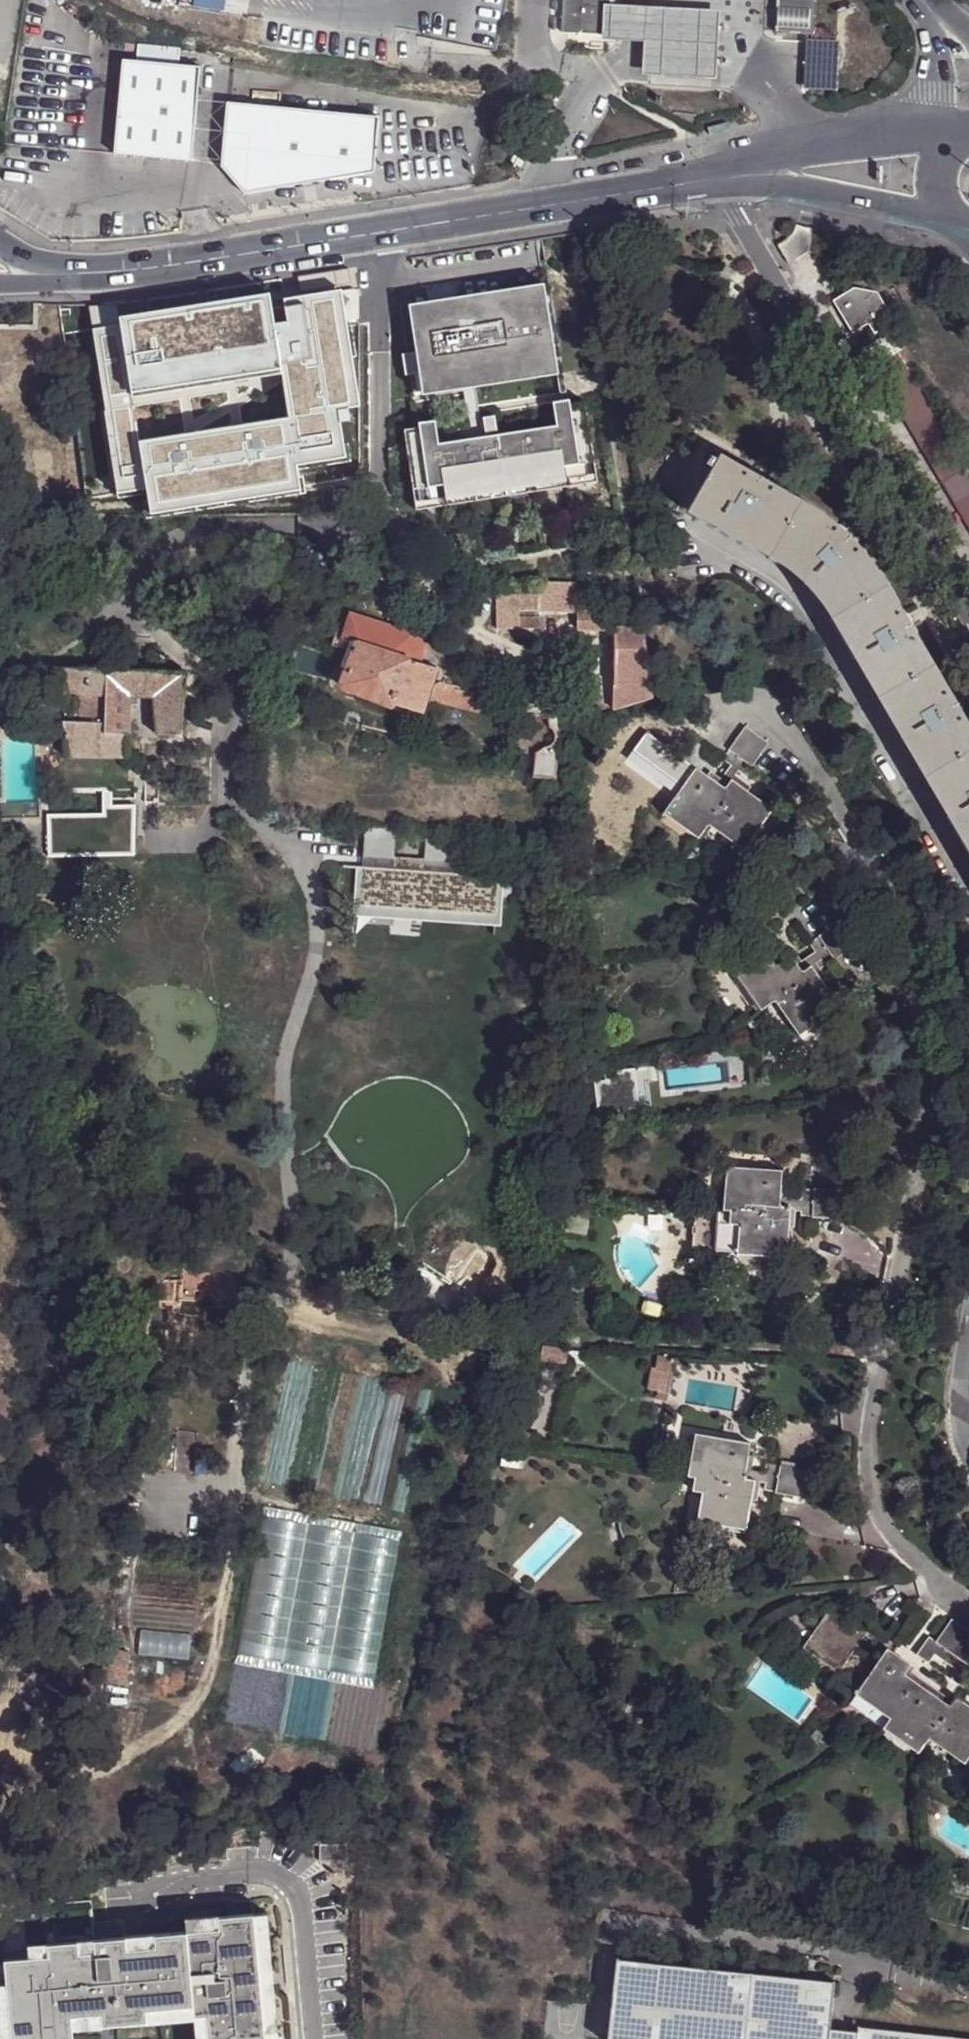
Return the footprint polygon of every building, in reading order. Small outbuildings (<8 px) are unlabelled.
[(606,32),(607,5),(607,0),(561,0),(560,31),(606,32)] [(774,38),(813,40),(815,0),(776,0),(774,38)] [(607,5),(606,32),(605,40),(642,43),(641,56),(640,74),(712,79),(714,58),(716,11),(607,5)] [(124,62),(116,157),(194,164),(201,69),(124,62)] [(223,170),(226,173),(232,105),(229,104),(223,170)] [(232,105),(226,173),(232,180),(241,190),(247,196),(376,171),(381,119),(232,105)] [(241,190),(232,180),(229,183),(228,187),(232,193),(237,193),(241,190)] [(787,240),(777,246),(787,263),(808,253),(812,230),(796,226),(792,235),(787,240)] [(475,387),(557,373),(543,284),(408,305),(422,395),(462,389),(475,387)] [(833,302),(851,333),(866,325),(873,334),(893,323),(877,294),(853,289),(833,302)] [(268,303),(92,330),(117,497),(146,492),(148,512),(300,489),(297,466),(345,459),(339,408),(359,405),(341,291),(285,299),(288,321),(272,324),(268,303)] [(864,349),(874,366),(897,352),(903,348),(894,331),(864,349)] [(874,366),(968,528),(968,474),(897,352),(874,366)] [(484,434),(482,417),(479,418),(475,387),(462,389),(470,441),(485,439),(484,434)] [(412,495),(598,469),(588,405),(569,408),(568,403),(552,405),(555,429),(557,442),(439,459),(437,446),(433,422),(417,424),(417,429),(403,432),(412,495)] [(484,434),(496,432),(494,416),(482,417),(484,434)] [(439,459),(557,442),(555,429),(485,439),(470,441),(437,446),(439,459)] [(690,504),(770,549),(799,497),(719,451),(708,471),(690,504)] [(683,500),(690,504),(708,471),(676,455),(658,487),(683,500)] [(414,511),(600,484),(598,469),(412,495),(414,511)] [(810,583),(834,613),(885,582),(875,567),(867,556),(858,545),(850,535),(844,528),(831,517),(823,511),(812,504),(799,497),(770,549),(793,565),(810,583)] [(834,613),(879,691),(933,661),(885,582),(834,613)] [(578,583),(540,584),(540,590),(540,611),(578,611),(578,604),(578,583)] [(519,628),(519,618),(519,611),(540,611),(540,590),(494,591),(495,630),(519,630),(519,628)] [(578,611),(578,612),(607,611),(607,603),(578,604),(578,611)] [(607,611),(578,612),(579,629),(608,628),(607,611)] [(380,624),(368,620),(348,614),(340,639),(383,653),(391,628),(380,624)] [(541,618),(519,618),(519,628),(541,629),(541,618)] [(383,653),(340,639),(338,646),(351,649),(341,686),(419,715),(429,682),(433,669),(418,664),(417,639),(391,628),(383,653)] [(611,686),(645,684),(643,628),(612,629),(611,686)] [(928,772),(968,748),(968,722),(933,661),(879,691),(928,772)] [(126,696),(125,670),(50,668),(54,694),(77,694),(99,694),(99,723),(78,722),(59,722),(65,756),(125,756),(126,696)] [(180,734),(185,671),(125,670),(126,696),(151,696),(156,734),(180,734)] [(501,699),(436,684),(430,703),(497,715),(501,699)] [(647,699),(645,684),(611,686),(611,708),(647,699)] [(77,694),(78,722),(99,723),(99,694),(77,694)] [(539,753),(537,768),(536,777),(552,779),(554,754),(557,735),(558,722),(544,716),(542,730),(545,731),(547,733),(548,737),(549,741),(548,746),(546,749),(543,751),(539,753)] [(745,729),(722,760),(745,776),(767,745),(745,729)] [(968,843),(968,748),(928,772),(968,843)] [(709,825),(743,850),(771,810),(731,781),(724,789),(696,769),(664,813),(698,837),(709,825)] [(109,790),(49,795),(52,852),(133,852),(133,806),(110,806),(109,790)] [(38,818),(38,804),(2,805),(0,805),(0,820),(38,818)] [(372,826),(367,826),(364,857),(393,861),(397,830),(372,826)] [(458,841),(427,836),(423,864),(454,868),(458,841)] [(360,885),(363,866),(359,866),(354,912),(499,930),(504,883),(493,882),(491,900),(497,901),(495,920),(366,904),(368,886),(360,885)] [(493,882),(363,866),(360,885),(368,886),(366,904),(495,920),(497,901),(491,900),(493,882)] [(857,945),(841,922),(810,945),(825,967),(857,945)] [(802,971),(790,955),(782,944),(737,976),(762,1010),(776,1002),(800,1036),(839,1008),(822,983),(811,967),(802,971)] [(798,950),(790,955),(802,971),(811,967),(798,950)] [(816,964),(811,967),(822,983),(826,980),(816,964)] [(604,1072),(605,1081),(593,1082),(598,1118),(641,1112),(635,1069),(604,1072)] [(740,1225),(738,1254),(785,1258),(788,1227),(790,1209),(780,1208),(781,1186),(781,1172),(728,1168),(724,1210),(731,1210),(730,1224),(740,1225)] [(841,1193),(802,1190),(801,1217),(840,1220),(841,1193)] [(715,1252),(738,1254),(740,1225),(730,1224),(731,1210),(724,1210),(718,1209),(715,1252)] [(591,1218),(568,1214),(565,1236),(588,1238),(591,1218)] [(194,1227),(197,1274),(254,1271),(252,1239),(246,1240),(246,1242),(235,1243),(234,1225),(194,1227)] [(451,1284),(408,1269),(397,1299),(418,1306),(414,1318),(437,1325),(451,1284)] [(647,1392),(657,1393),(667,1395),(673,1360),(658,1358),(655,1370),(650,1369),(647,1392)] [(667,1395),(657,1393),(655,1401),(666,1402),(667,1395)] [(524,1434),(520,1444),(529,1448),(533,1436),(524,1434)] [(751,1499),(754,1481),(744,1479),(750,1445),(696,1435),(688,1476),(695,1477),(693,1491),(702,1493),(697,1521),(745,1530),(751,1499)] [(808,1470),(771,1467),(765,1490),(803,1498),(808,1470)] [(760,1483),(754,1481),(751,1499),(757,1501),(760,1483)] [(311,1517),(268,1510),(238,1661),(284,1669),(311,1517)] [(353,1525),(311,1517),(284,1669),(325,1676),(353,1525)] [(353,1525),(325,1676),(371,1685),(399,1533),(353,1525)] [(865,1635),(830,1610),(804,1648),(839,1672),(865,1635)] [(936,1642),(968,1665),(968,1664),(968,1632),(951,1620),(936,1642)] [(190,1634),(140,1630),(139,1654),(188,1659),(190,1634)] [(936,1642),(928,1637),(916,1655),(928,1663),(934,1655),(956,1671),(951,1679),(963,1688),(968,1679),(968,1666),(968,1665),(936,1642)] [(856,1694),(889,1718),(924,1743),(928,1737),(963,1763),(968,1755),(968,1707),(955,1697),(950,1704),(904,1673),(909,1666),(886,1649),(856,1694)] [(955,1697),(909,1666),(904,1673),(950,1704),(955,1697)] [(889,1718),(856,1694),(850,1703),(883,1727),(889,1718)] [(924,1743),(889,1718),(883,1727),(917,1751),(924,1743)] [(72,2011),(103,2009),(104,2020),(148,2017),(148,2005),(195,2002),(196,2013),(208,2012),(210,2038),(284,2038),(283,2033),(279,2033),(266,2034),(257,1911),(222,1914),(222,1913),(221,1913),(222,1925),(190,1928),(143,1931),(143,1930),(142,1930),(143,1942),(129,1943),(128,1933),(112,1934),(110,1919),(95,1920),(97,1947),(81,1949),(80,1937),(49,1939),(50,1950),(30,1952),(6,1954),(8,1977),(12,2038),(75,2038),(72,2011)] [(270,1911),(257,1911),(266,2034),(279,2033),(275,1982),(274,1982),(274,1972),(270,1911)] [(190,1928),(222,1925),(221,1913),(189,1915),(190,1928)] [(95,1918),(95,1920),(110,1919),(112,1934),(128,1933),(129,1943),(143,1942),(142,1930),(128,1932),(127,1915),(95,1918)] [(29,1939),(30,1952),(50,1950),(49,1939),(49,1938),(29,1939)] [(752,1975),(618,1960),(609,2038),(745,2038),(752,1975)] [(752,1975),(745,2038),(827,2038),(828,2031),(833,1982),(752,1975)] [(8,1977),(0,1978),(0,2038),(12,2038),(8,1977)] [(195,2002),(148,2005),(148,2017),(196,2013),(195,2002)] [(198,2038),(210,2038),(208,2012),(196,2013),(198,2038)] [(857,2035),(857,2038),(948,2038),(949,2038),(858,2027),(857,2035)]
